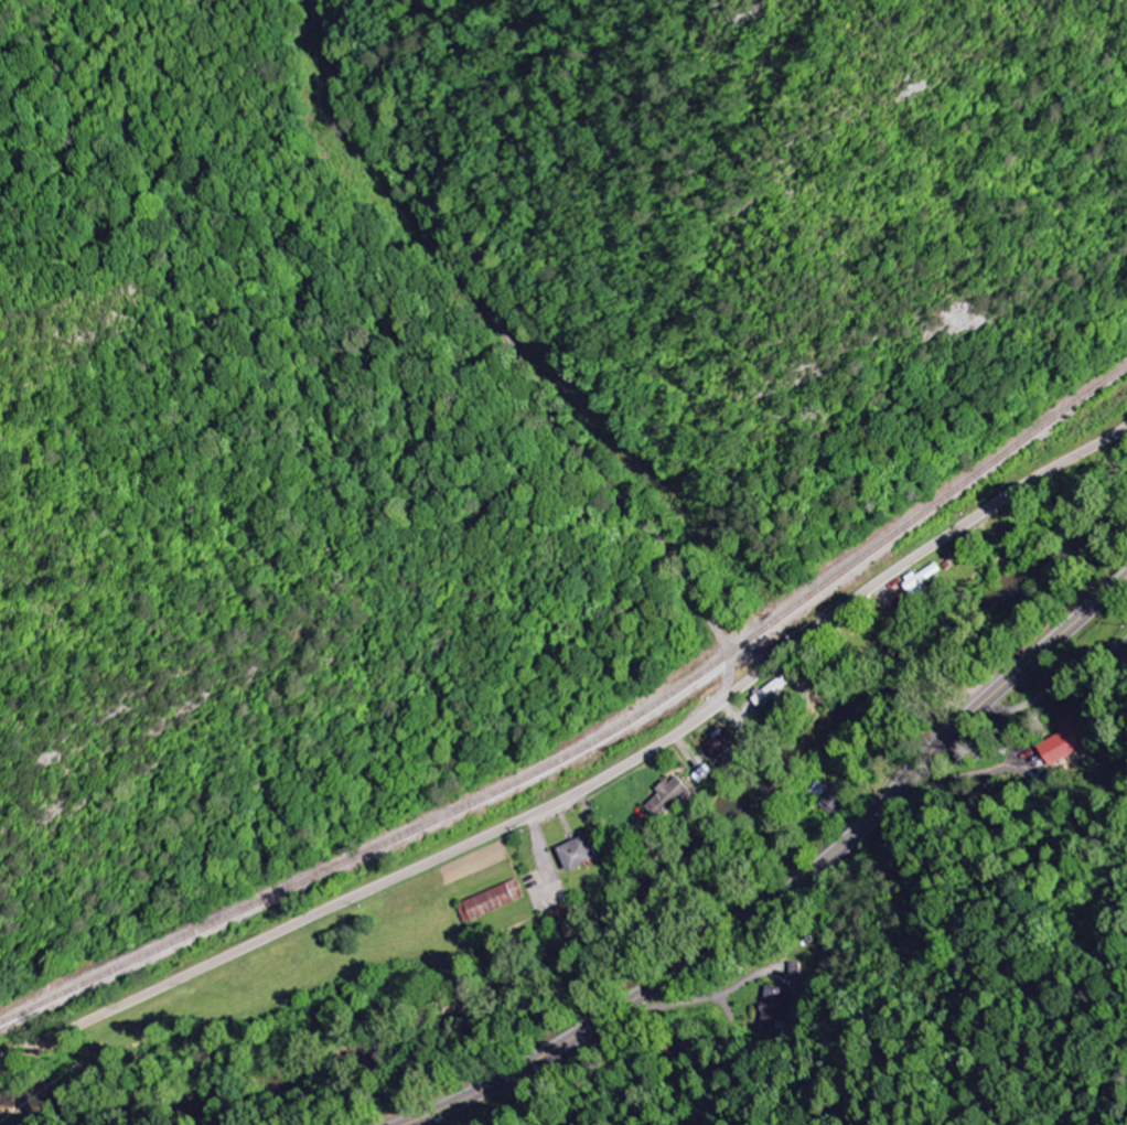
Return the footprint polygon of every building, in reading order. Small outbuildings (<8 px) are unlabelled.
[(904,581),(914,599),(930,591),(925,581),(943,572),(938,563),(904,581)] [(752,698),(758,707),(789,685),(783,677),(752,698)] [(1051,766),(1099,744),(1089,721),(1077,727),(1075,722),(1063,727),(1067,734),(1042,746),(1051,766)] [(731,727),(706,743),(717,759),(742,743),(731,727)] [(646,808),(661,823),(693,793),(677,775),(659,792),(661,794),(646,808)] [(818,804),(830,815),(852,792),(840,780),(818,804)] [(600,858),(589,836),(559,850),(569,873),(600,858)] [(458,906),(466,924),(525,899),(518,880),(458,906)] [(763,1027),(787,1031),(795,990),(771,986),(763,1027)]
